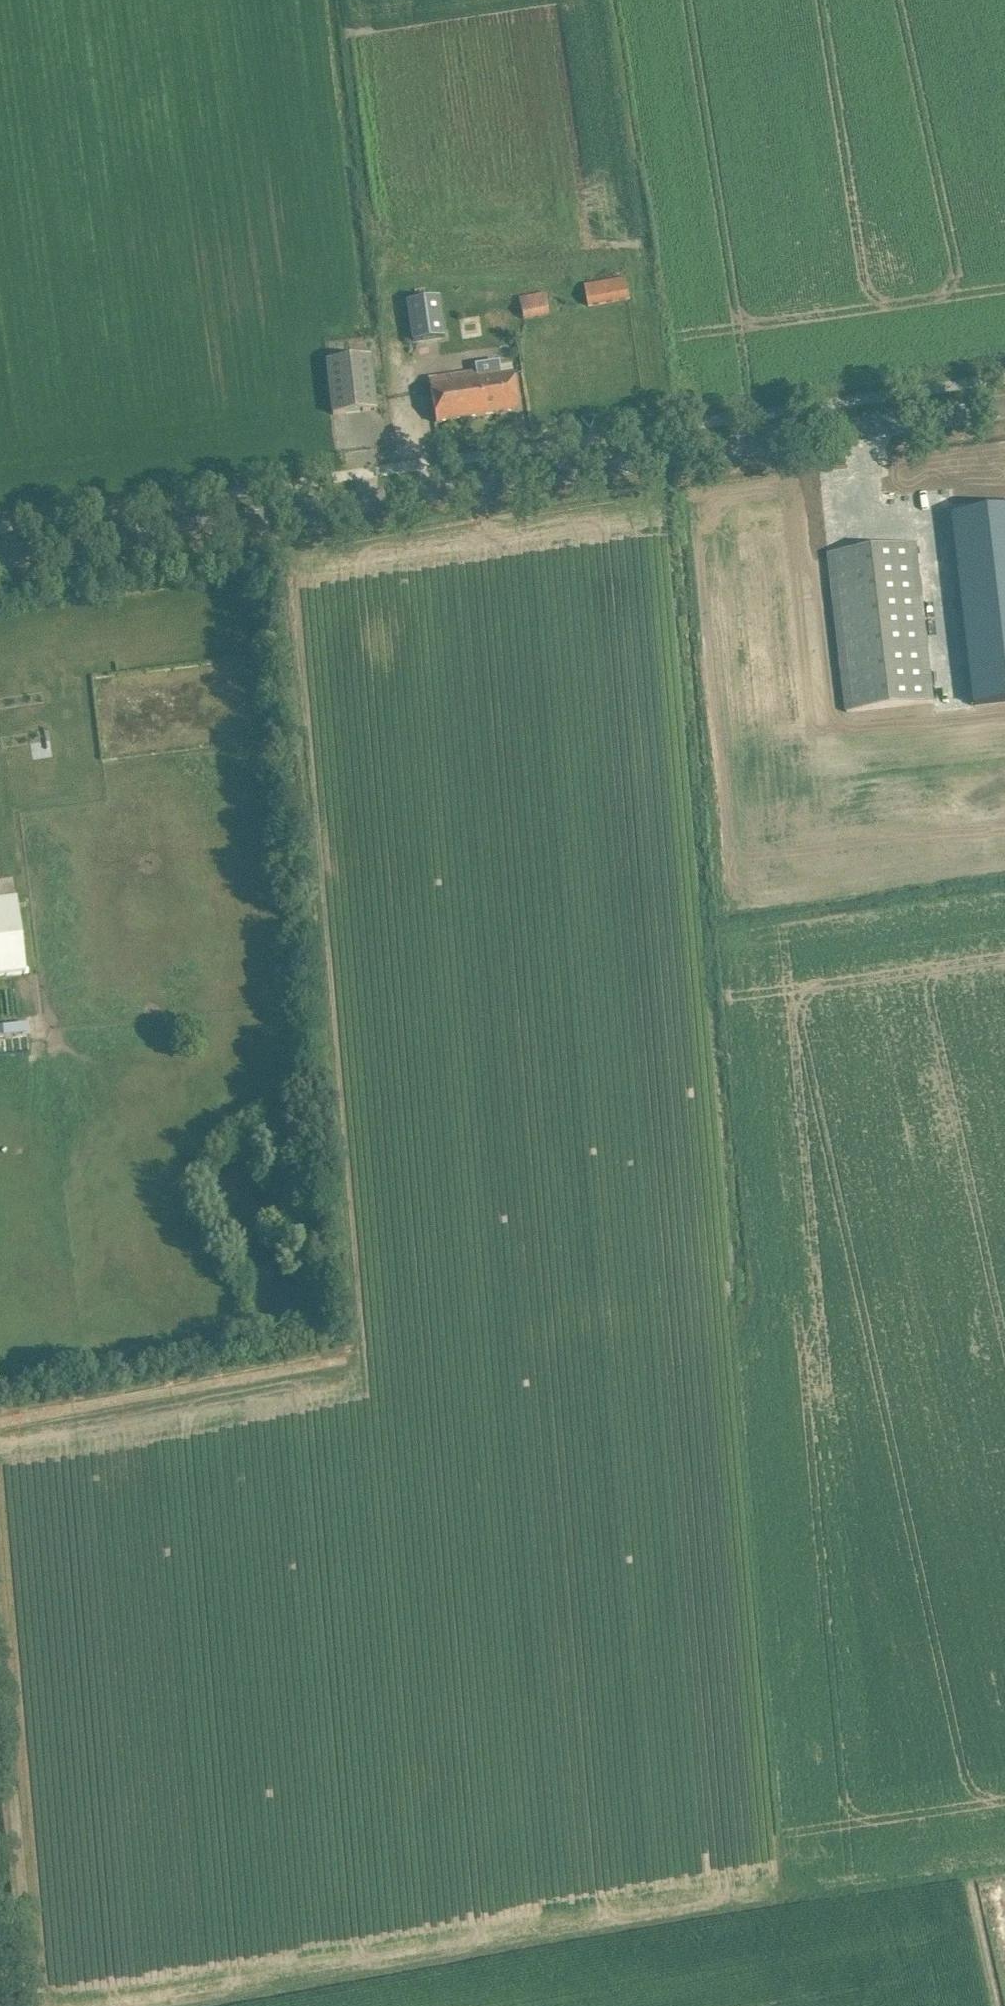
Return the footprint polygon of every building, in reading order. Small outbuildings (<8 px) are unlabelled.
[(589,308),(631,300),(627,278),(585,286),(589,308)] [(523,320),(548,315),(544,294),(519,299),(523,320)] [(440,297),(406,302),(412,343),(446,338),(440,297)] [(333,416),(377,410),(370,358),(327,363),(333,416)] [(519,410),(516,391),(514,374),(498,376),(478,379),(477,372),(430,379),(433,403),(436,423),(519,410)] [(934,521),(936,541),(955,701),(935,704),(947,813),(1004,806),(1004,513),(934,521)] [(848,714),(934,704),(915,545),(829,555),(848,714)] [(23,976),(17,913),(0,915),(0,979),(23,976)]
